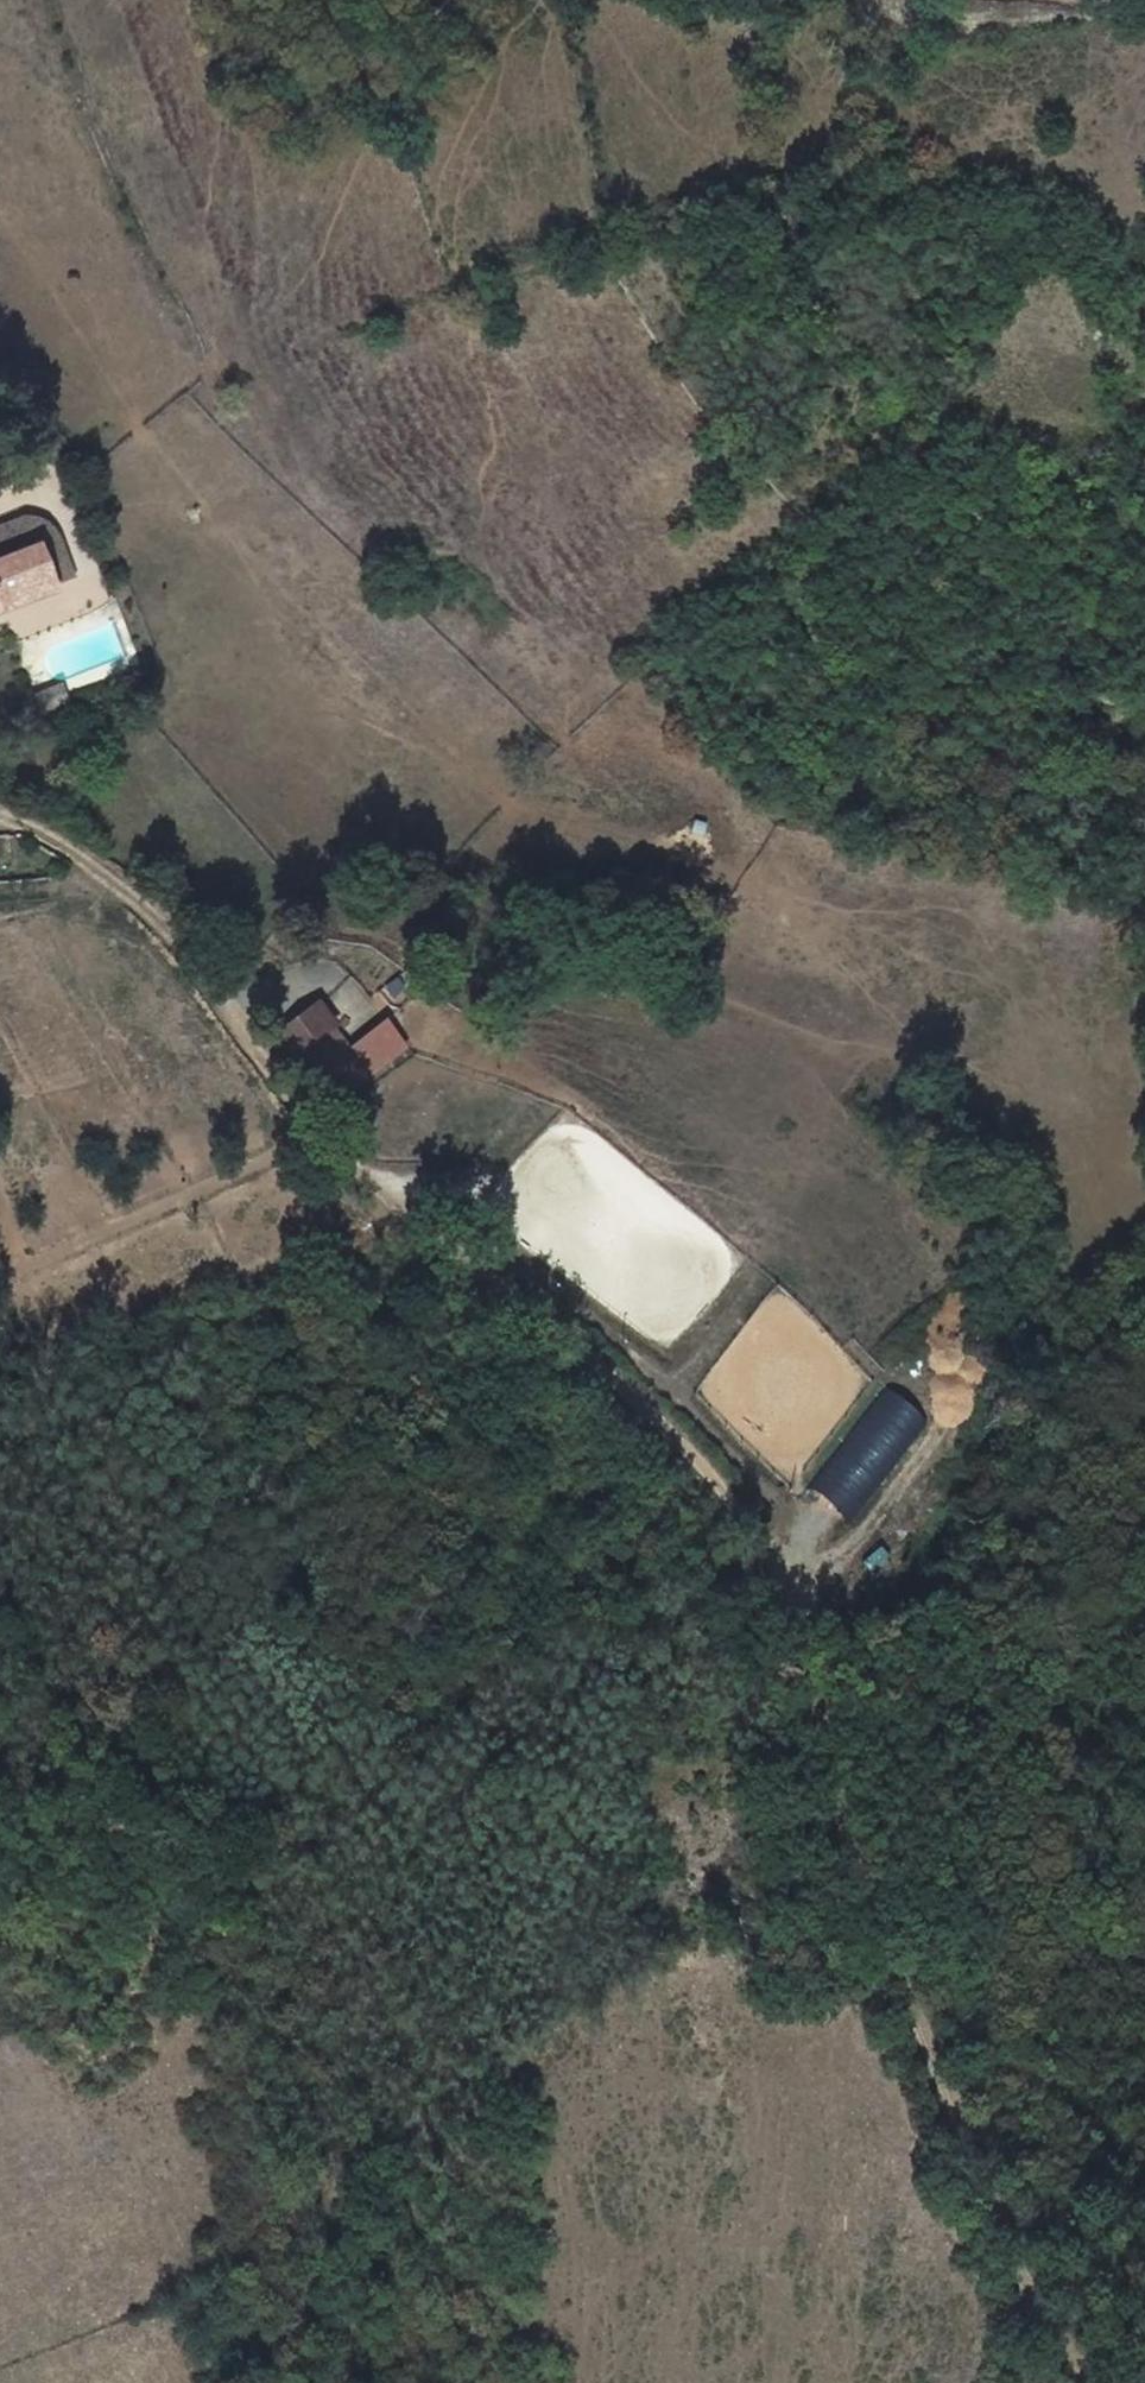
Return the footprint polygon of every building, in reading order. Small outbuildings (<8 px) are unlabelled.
[(71,584),(90,577),(95,572),(73,527),(46,517),(0,534),(0,554),(1,557),(0,557),(0,571),(57,550),(71,584)] [(0,571),(0,611),(71,584),(57,550),(0,571)] [(64,709),(86,700),(81,685),(58,694),(64,709)] [(424,1053),(380,1002),(349,1029),(315,990),(268,1030),(345,1121),(392,1080),(424,1053)] [(928,1424),(880,1386),(808,1486),(856,1519),(928,1424)]
